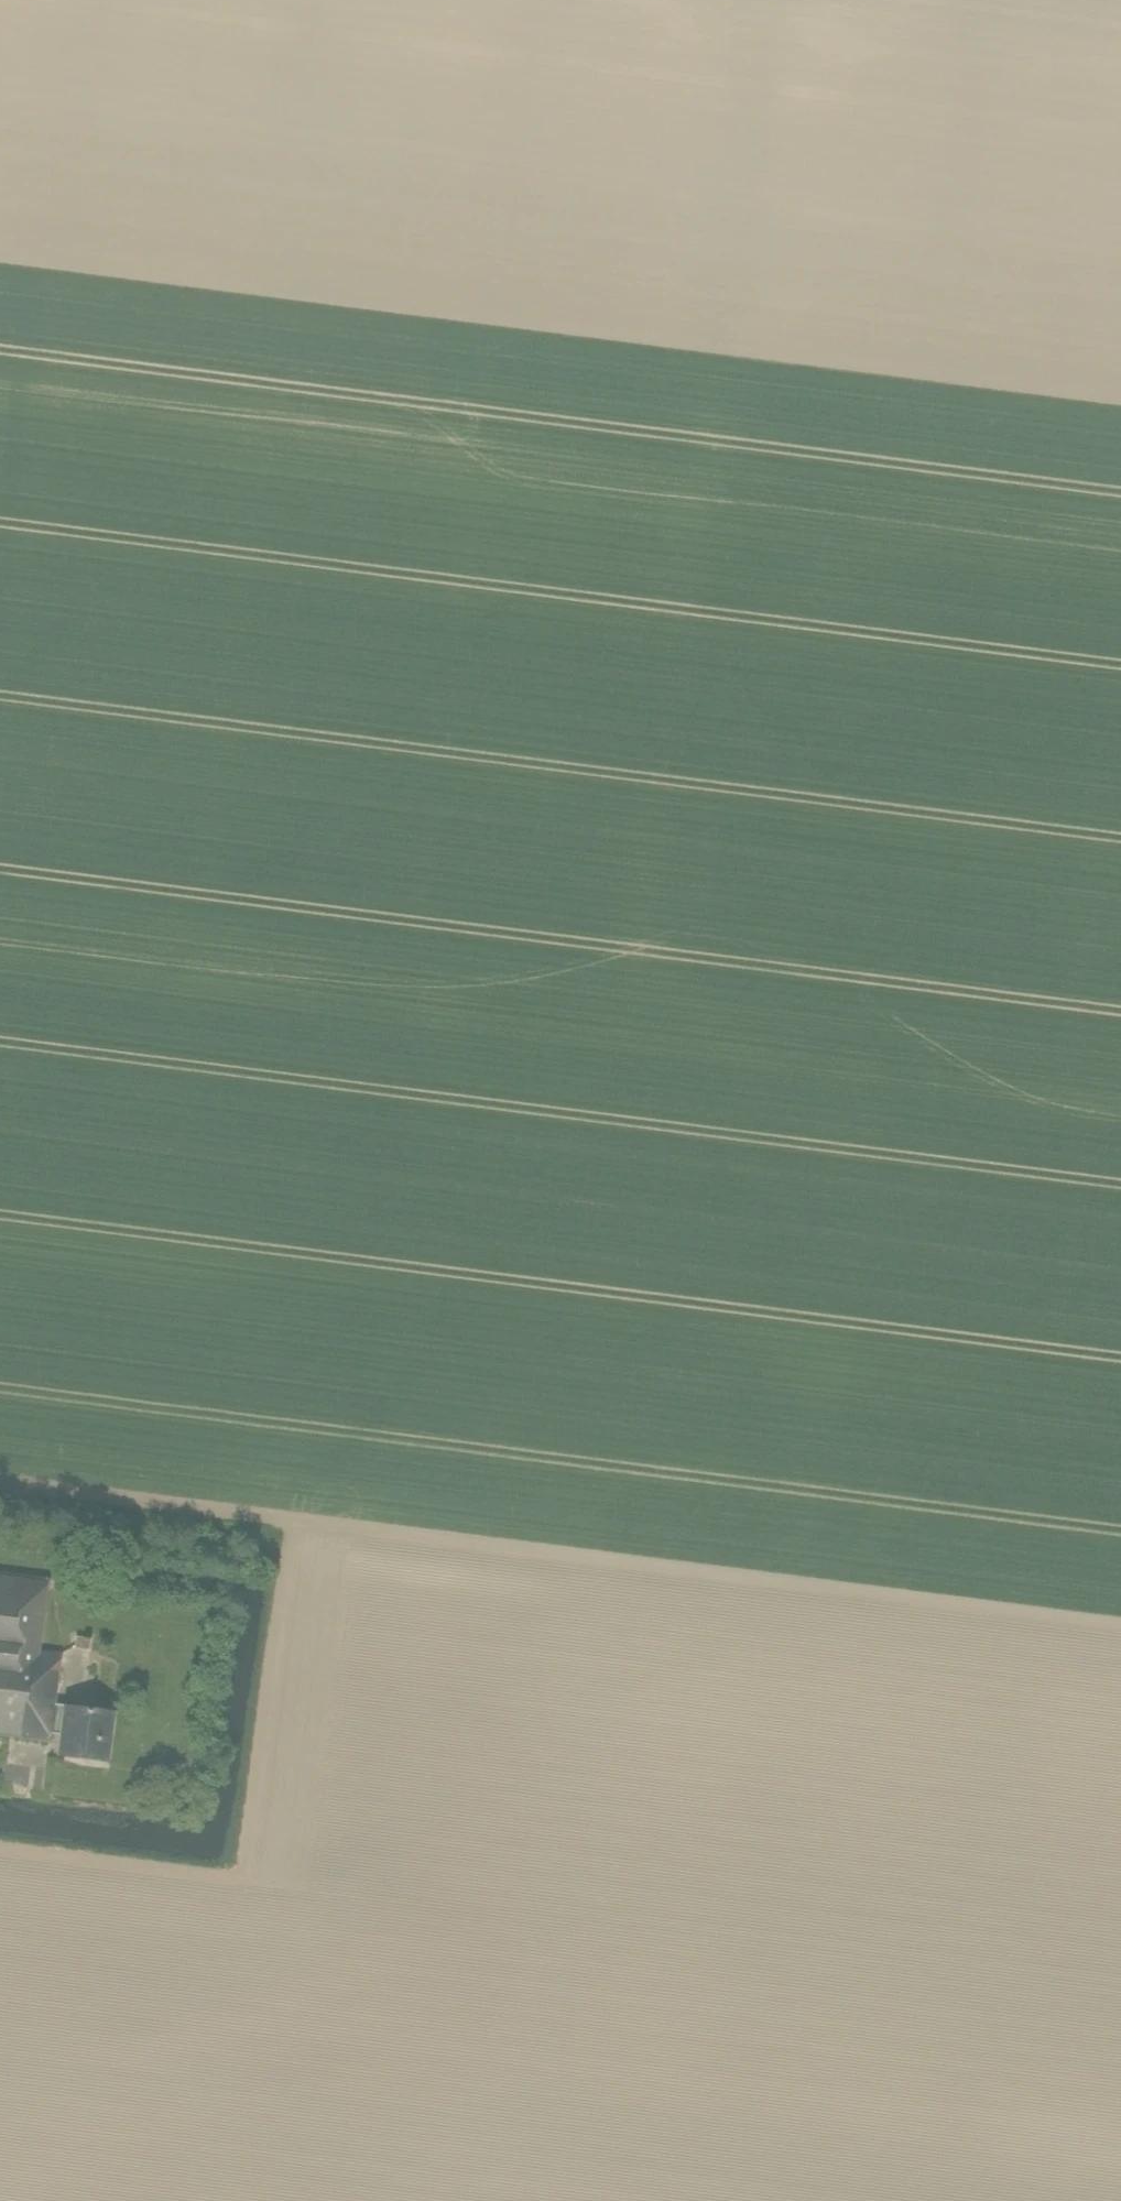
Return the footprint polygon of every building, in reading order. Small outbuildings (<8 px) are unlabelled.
[(49,1740),(50,1732),(62,1734),(59,1753),(104,1759),(110,1712),(69,1706),(69,1704),(55,1702),(62,1651),(40,1648),(49,1578),(0,1572),(0,1734),(49,1740)] [(91,1638),(75,1635),(73,1648),(89,1650),(91,1638)]
